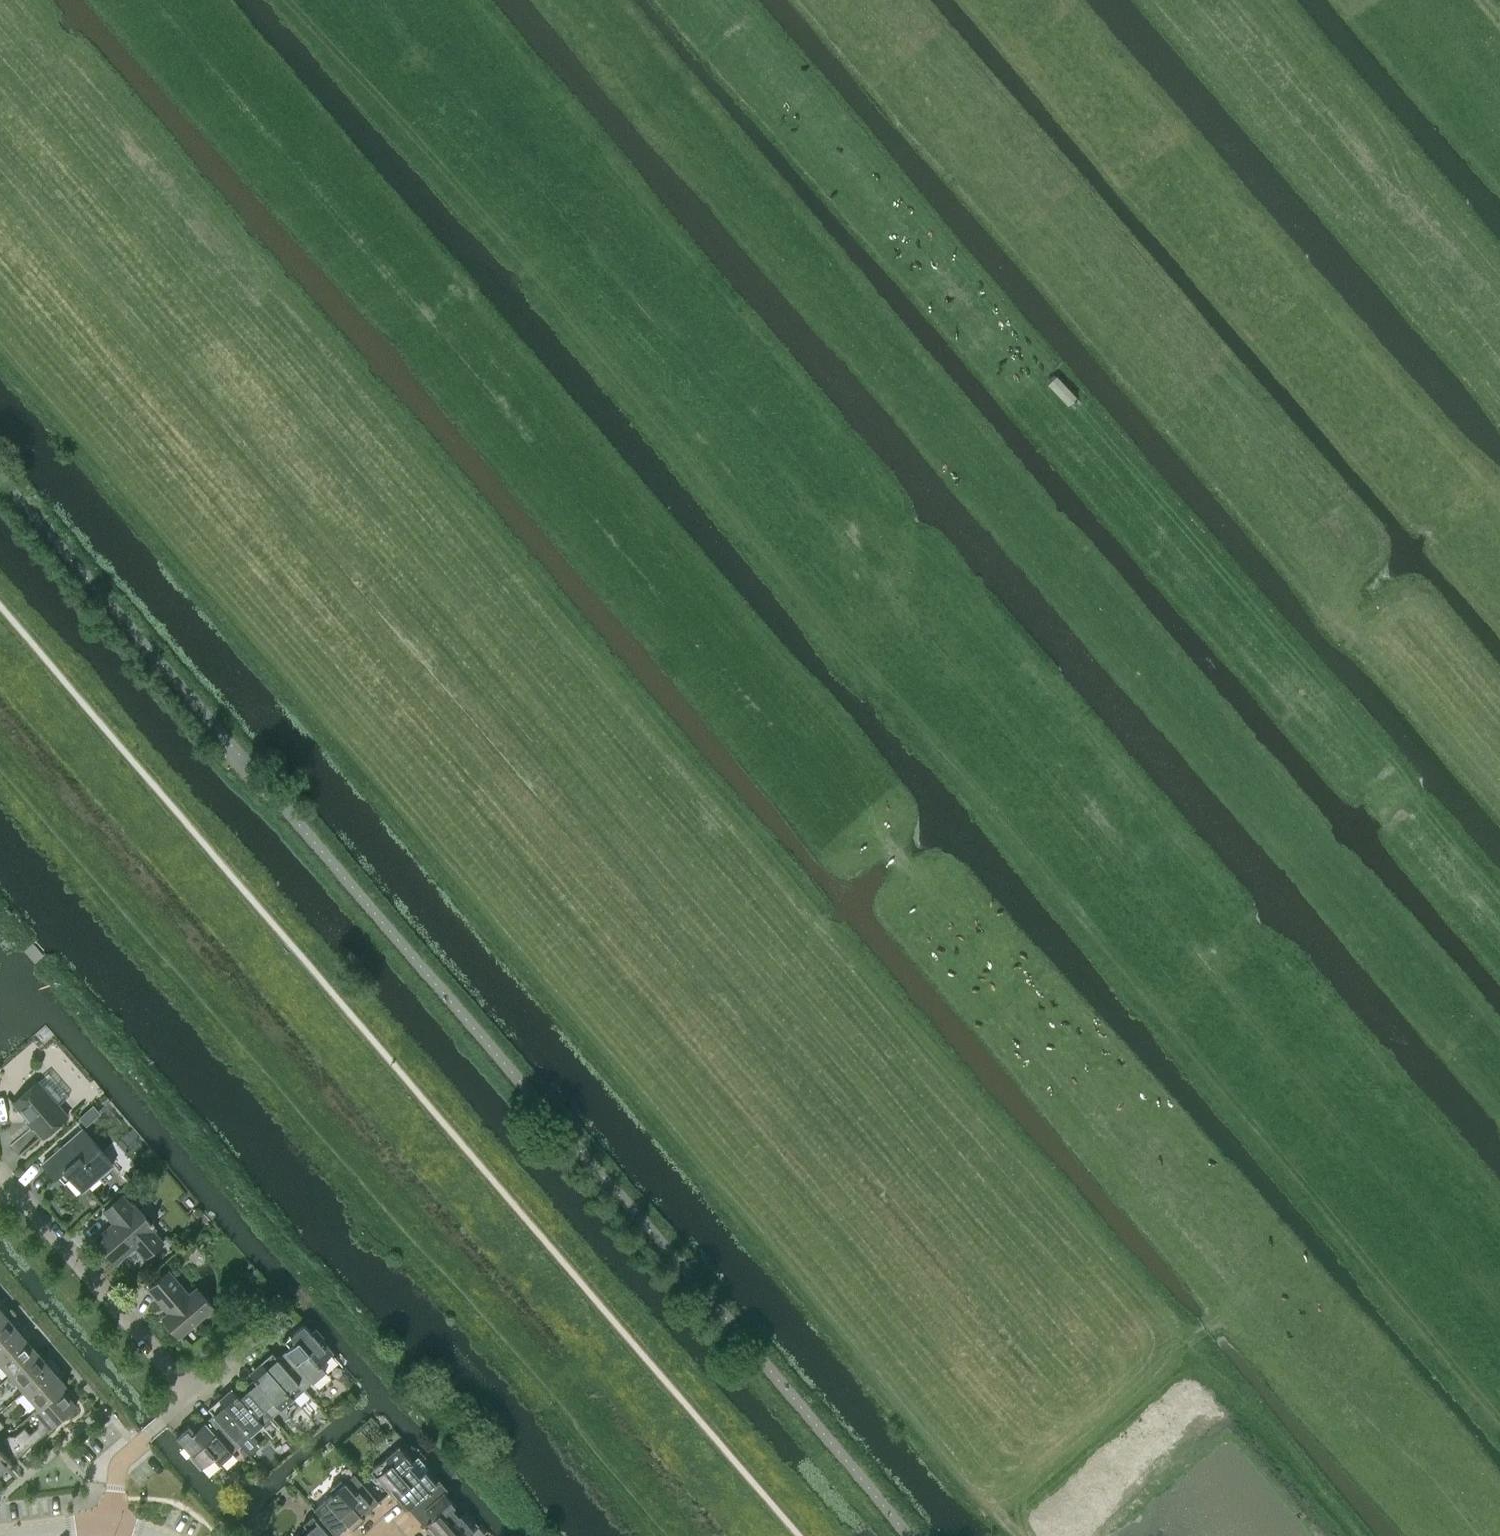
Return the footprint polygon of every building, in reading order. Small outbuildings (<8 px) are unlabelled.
[(43,1136),(67,1115),(38,1081),(13,1102),(43,1136)] [(87,1124),(100,1113),(93,1105),(79,1116),(87,1124)] [(82,1190),(113,1163),(82,1128),(42,1163),(55,1178),(64,1169),(82,1190)] [(134,1203),(132,1205),(122,1194),(103,1210),(113,1222),(94,1238),(116,1263),(135,1246),(144,1258),(163,1241),(153,1230),(156,1228),(134,1203)] [(196,1287),(189,1293),(169,1270),(148,1288),(167,1312),(162,1316),(179,1336),(213,1307),(196,1287)] [(9,1318),(0,1308),(0,1325),(9,1318)] [(18,1328),(9,1318),(0,1325),(0,1354),(28,1330),(25,1327),(20,1326),(18,1328)] [(309,1336),(312,1333),(304,1323),(285,1340),(290,1346),(277,1357),(277,1358),(299,1383),(298,1383),(303,1389),(325,1370),(320,1364),(334,1352),(322,1339),(316,1344),(309,1336)] [(31,1333),(28,1330),(0,1354),(0,1362),(10,1374),(37,1351),(28,1340),(30,1338),(31,1333)] [(48,1359),(46,1361),(37,1351),(10,1374),(24,1390),(56,1363),(53,1359),(48,1359)] [(277,1358),(277,1357),(272,1351),(271,1352),(248,1372),(254,1378),(245,1385),(272,1416),(294,1397),(303,1389),(298,1383),(299,1383),(277,1358)] [(58,1371),(59,1366),(56,1363),(24,1390),(38,1406),(61,1387),(61,1388),(66,1384),(56,1373),(58,1371)] [(251,1435),(272,1416),(245,1385),(236,1393),(231,1387),(208,1407),(213,1413),(235,1438),(236,1438),(245,1429),(251,1435)] [(76,1405),(61,1388),(61,1387),(38,1406),(33,1409),(38,1415),(38,1426),(30,1433),(24,1427),(15,1435),(9,1434),(3,1439),(17,1456),(25,1449),(76,1405)] [(236,1438),(235,1438),(213,1413),(200,1424),(195,1418),(176,1435),(184,1444),(185,1445),(188,1442),(195,1450),(189,1456),(200,1468),(214,1457),(219,1463),(241,1444),(236,1438)] [(38,1444),(30,1451),(35,1457),(42,1450),(38,1444)] [(418,1456),(412,1461),(398,1445),(370,1470),(395,1498),(398,1495),(408,1507),(411,1504),(419,1513),(444,1491),(444,1492),(447,1489),(438,1479),(436,1482),(425,1470),(428,1467),(418,1456)] [(11,1461),(0,1448),(0,1471),(11,1461)] [(25,1449),(17,1456),(28,1468),(36,1461),(25,1449)] [(362,1515),(378,1501),(354,1473),(345,1481),(342,1478),(329,1489),(332,1492),(314,1508),(335,1533),(347,1523),(353,1529),(364,1518),(362,1515)] [(444,1492),(444,1491),(419,1513),(426,1522),(429,1525),(426,1527),(433,1535),(466,1535),(479,1525),(465,1509),(459,1515),(452,1506),(455,1504),(444,1492)] [(313,1514),(303,1523),(305,1526),(294,1535),(332,1535),(313,1514)] [(261,1517),(258,1519),(257,1524),(259,1527),(263,1528),(267,1525),(267,1521),(265,1517),(261,1517)]
